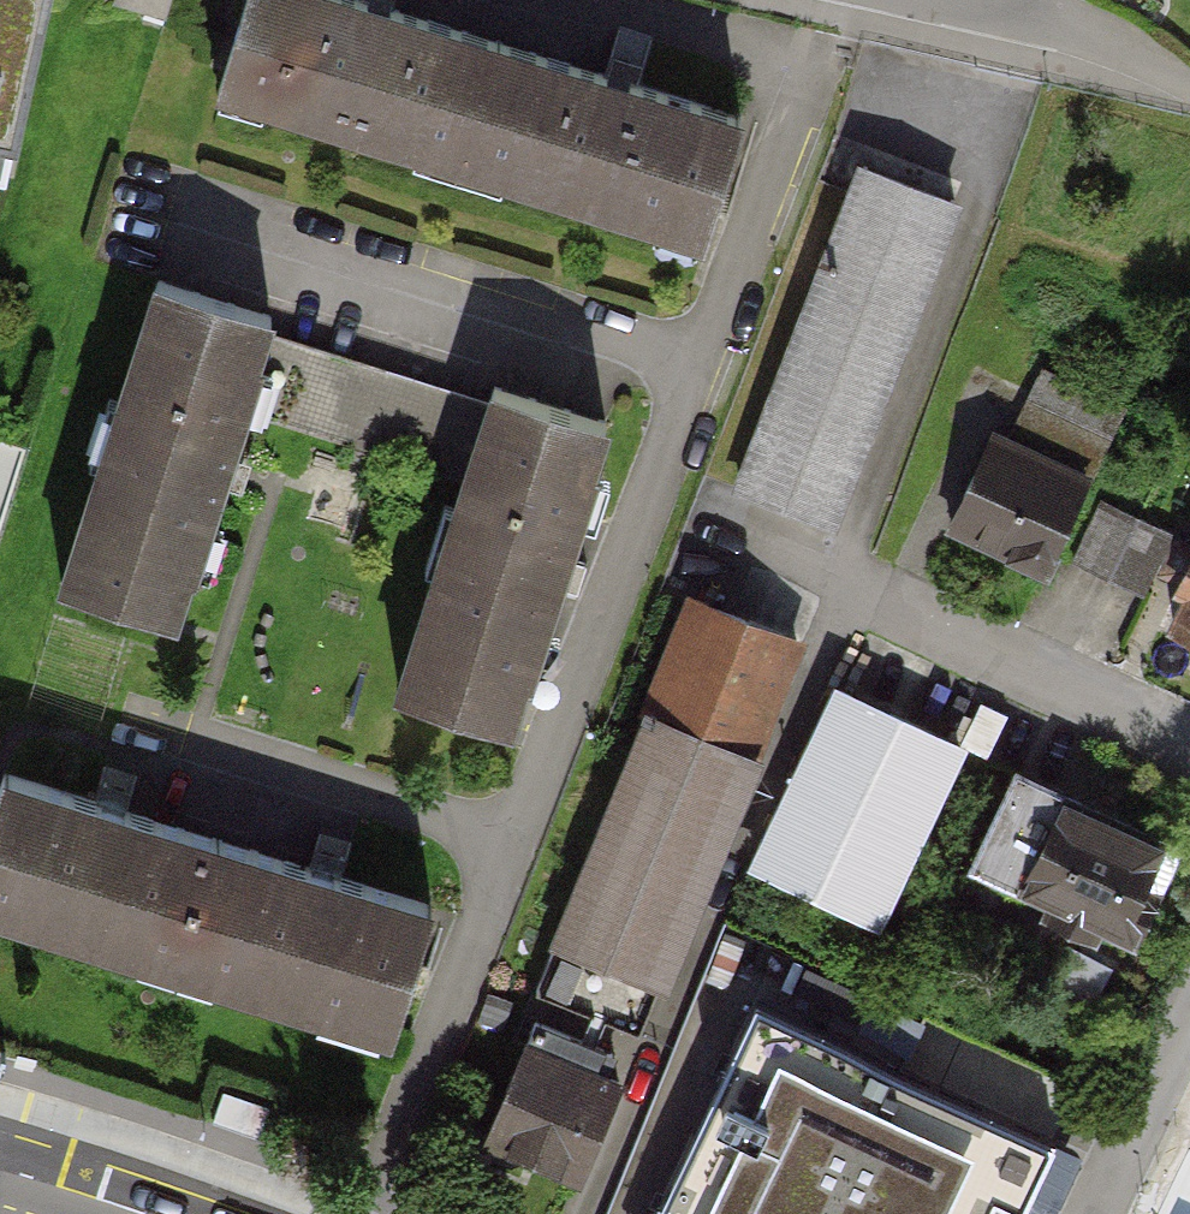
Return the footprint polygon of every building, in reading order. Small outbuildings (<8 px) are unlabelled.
[(9,169),(45,0),(0,0),(0,167),(9,169)] [(176,15),(180,0),(126,0),(176,15)] [(500,44),(357,0),(238,0),(209,93),(459,176),(500,44)] [(735,117),(500,44),(459,176),(694,249),(735,117)] [(953,202),(863,167),(736,486),(827,522),(953,202)] [(270,313),(158,278),(62,581),(174,617),(270,313)] [(1118,407),(1043,372),(1010,443),(992,435),(952,522),(1045,565),(1118,407)] [(599,416),(489,383),(389,686),(500,719),(599,416)] [(1170,533),(1103,501),(1075,561),(1142,593),(1170,533)] [(1176,586),(1189,592),(1173,627),(1189,635),(1189,557),(1176,586)] [(798,644),(690,600),(532,991),(640,1034),(798,644)] [(958,747),(839,690),(755,863),(875,920),(958,747)] [(1175,848),(1020,773),(973,870),(1128,945),(1175,848)] [(213,859),(0,794),(0,946),(170,998),(213,859)] [(420,923),(213,859),(170,998),(377,1062),(420,923)] [(1103,964),(1068,947),(1035,1015),(1070,1032),(1103,964)] [(921,1019),(875,999),(862,1028),(908,1049),(921,1019)] [(757,1002),(659,1213),(984,1213),(993,1194),(1023,1208),(1055,1140),(757,1002)] [(626,1066),(529,1025),(483,1132),(580,1173),(626,1066)]
